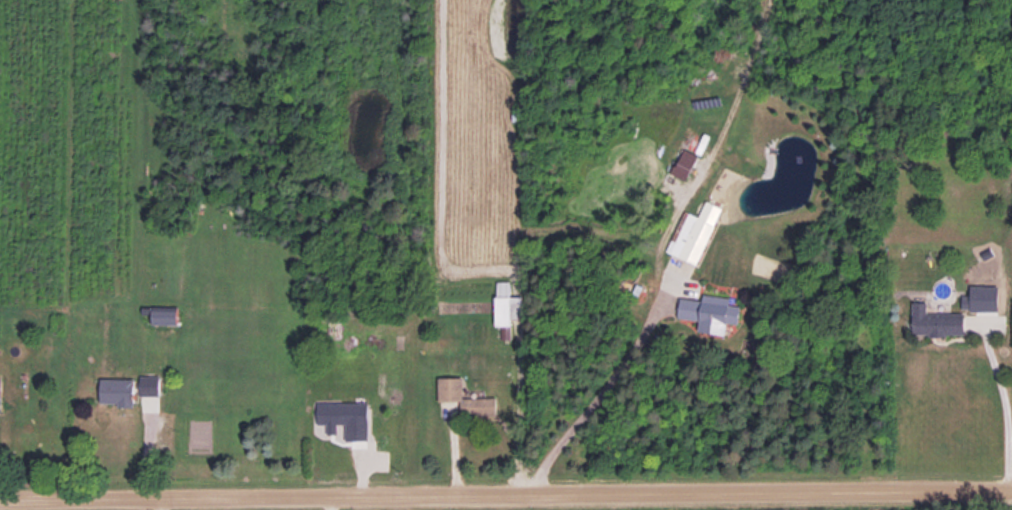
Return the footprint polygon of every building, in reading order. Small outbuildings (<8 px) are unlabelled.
[(685,180),(697,155),(682,148),(671,173),(685,180)] [(697,264),(720,207),(705,201),(698,217),(683,210),(666,252),(697,264)] [(495,326),(501,326),(501,338),(509,338),(509,332),(510,332),(510,318),(522,318),(522,297),(509,297),(509,281),(495,281),(495,326)] [(998,286),(970,285),(970,296),(962,296),(962,310),(998,311),(998,286)] [(725,334),(726,323),(737,324),(739,305),(729,304),(730,297),(703,294),(702,300),(680,297),(677,318),(699,321),(698,331),(725,334)] [(964,335),(964,313),(927,313),(927,302),(913,301),(912,334),(964,335)] [(177,307),(151,307),(151,324),(177,324),(177,307)] [(160,376),(140,376),(140,396),(159,396),(160,376)] [(462,377),(437,377),(438,401),(461,401),(461,416),(495,415),(495,397),(462,398),(462,377)] [(135,379),(101,378),(100,404),(135,405),(135,379)] [(367,402),(317,403),(317,424),(326,424),(326,429),(336,429),(336,424),(345,424),(345,441),(368,440),(367,402)]
